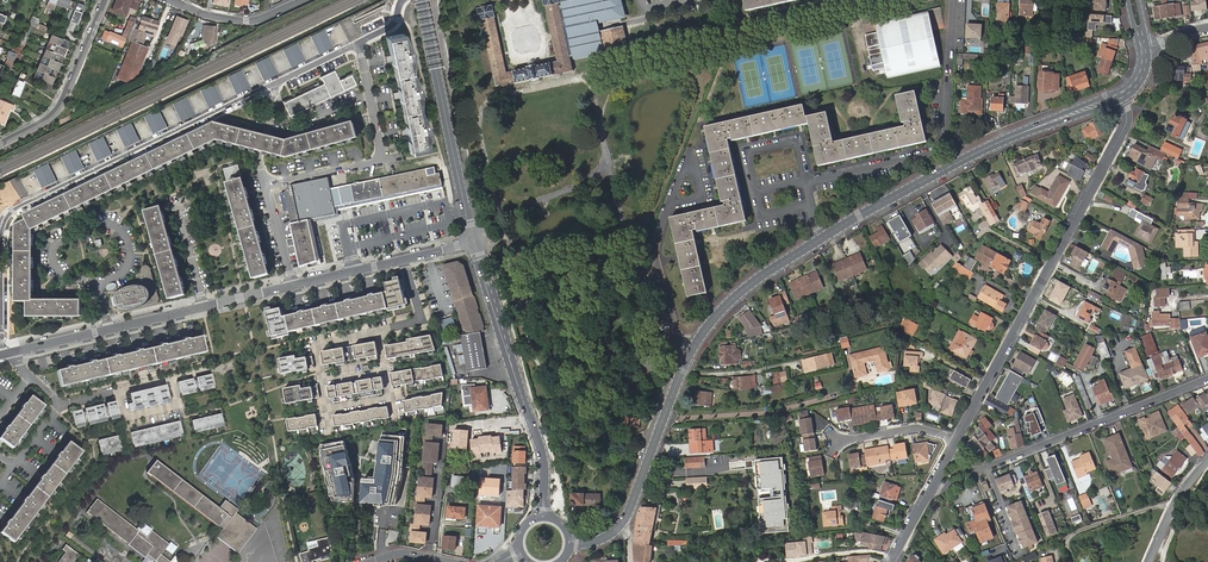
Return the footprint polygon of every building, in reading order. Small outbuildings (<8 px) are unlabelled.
[(56,4),(74,10),(77,3),(69,0),(58,0),(56,4)] [(112,11),(124,16),(124,15),(126,16),(128,12),(126,11),(127,7),(136,10),(140,0),(117,0),(112,11)] [(558,62),(507,73),(492,7),(479,9),(480,11),(476,11),(478,19),(481,19),(482,22),(480,23),(481,28),(483,27),(494,75),(496,75),(498,86),(530,80),(541,78),(554,75),(554,78),(561,77),(561,73),(573,71),(570,57),(627,44),(623,25),(599,31),(598,26),(597,19),(620,14),(617,0),(544,0),(558,62)] [(748,9),(791,0),(746,0),(748,9)] [(1020,15),(1028,15),(1028,12),(1032,12),(1033,0),(1021,0),(1020,15)] [(1094,10),(1106,11),(1107,0),(1095,0),(1094,10)] [(1194,2),(1190,2),(1192,12),(1207,10),(1206,0),(1194,0),(1194,2)] [(148,4),(143,2),(140,10),(145,12),(148,4)] [(997,2),(996,28),(1007,29),(1009,3),(997,2)] [(77,3),(74,10),(69,21),(77,24),(84,6),(77,3)] [(1154,7),(1156,19),(1181,16),(1180,4),(1154,7)] [(865,36),(873,71),(885,69),(887,79),(940,67),(928,11),(875,23),(877,33),(865,36)] [(1113,15),(1089,14),(1088,30),(1085,29),(1084,36),(1093,37),(1093,30),(1104,30),(1104,24),(1112,24),(1113,15)] [(32,16),(29,24),(35,27),(39,19),(32,16)] [(182,34),(188,19),(181,16),(178,23),(174,21),(166,40),(175,44),(180,33),(182,34)] [(140,32),(145,33),(155,35),(158,21),(142,17),(139,31),(132,28),(131,33),(138,36),(140,32)] [(123,31),(121,36),(128,39),(131,33),(132,28),(135,22),(129,20),(125,32),(123,31)] [(73,32),(75,24),(69,22),(67,30),(73,32)] [(983,24),(966,23),(965,42),(972,42),(972,41),(981,42),(981,39),(982,39),(983,24)] [(205,24),(201,40),(209,42),(210,38),(213,39),(216,27),(205,24)] [(676,29),(665,32),(667,38),(678,36),(678,37),(683,35),(682,34),(694,31),(692,25),(680,28),(680,27),(676,28),(676,29)] [(133,43),(139,46),(145,33),(140,32),(138,36),(131,33),(128,39),(128,41),(127,41),(133,43)] [(333,48),(325,32),(311,38),(320,55),(333,48)] [(122,47),(125,39),(109,33),(107,41),(111,43),(112,40),(119,43),(118,46),(122,47)] [(383,37),(393,78),(411,73),(403,33),(383,37)] [(51,34),(48,41),(66,48),(69,41),(51,34)] [(66,48),(48,41),(45,48),(63,55),(66,48)] [(191,44),(193,50),(201,46),(199,41),(191,44)] [(143,62),(148,49),(139,46),(133,43),(128,53),(137,57),(135,61),(137,62),(138,60),(143,62)] [(1200,58),(1207,56),(1207,43),(1191,47),(1191,62),(1201,59),(1200,58)] [(284,51),(291,68),(306,61),(298,44),(284,51)] [(1102,58),(1112,61),(1114,54),(1112,53),(1114,47),(1107,45),(1102,58)] [(23,48),(18,47),(14,59),(19,60),(23,48)] [(63,55),(45,48),(42,55),(60,62),(63,55)] [(994,56),(1006,57),(1006,48),(1001,48),(1001,50),(994,50),(994,56)] [(5,59),(13,61),(15,52),(7,50),(5,59)] [(128,53),(118,78),(129,83),(131,78),(135,80),(143,62),(138,60),(137,62),(135,61),(137,57),(128,53)] [(57,70),(60,62),(42,55),(39,63),(57,70)] [(256,64),(265,81),(278,74),(270,58),(256,64)] [(1109,68),(1112,61),(1102,58),(1097,71),(1105,74),(1107,68),(1109,68)] [(93,61),(89,71),(105,77),(109,67),(93,61)] [(54,77),(57,70),(39,63),(36,70),(54,77)] [(1191,70),(1191,69),(1175,68),(1175,75),(1177,75),(1176,81),(1190,82),(1191,74),(1191,70)] [(51,84),(54,77),(36,70),(33,77),(44,81),(51,84)] [(323,83),(281,103),(288,118),(355,85),(348,70),(338,76),(335,70),(321,77),(323,83)] [(250,88),(243,71),(228,78),(237,94),(250,88)] [(1069,76),(1072,83),(1078,82),(1079,83),(1087,81),(1085,71),(1069,76)] [(19,97),(28,75),(20,72),(11,94),(19,97)] [(393,78),(400,114),(419,110),(411,73),(393,78)] [(1048,89),(1052,89),(1058,89),(1059,75),(1052,75),(1052,74),(1040,73),(1039,91),(1048,91),(1048,89)] [(47,92),(51,84),(44,81),(41,89),(47,92)] [(201,91),(209,108),(223,101),(215,84),(201,91)] [(968,101),(962,100),(961,113),(968,114),(968,109),(979,110),(981,87),(970,86),(968,101)] [(80,87),(76,95),(84,98),(87,90),(80,87)] [(1017,87),(1016,102),(1028,103),(1029,88),(1017,87)] [(810,116),(820,163),(927,139),(915,92),(898,96),(905,127),(833,143),(825,112),(810,116)] [(992,97),(991,109),(1003,110),(1004,98),(992,97)] [(173,105),(181,121),(195,114),(187,98),(173,105)] [(4,124),(10,109),(13,110),(15,106),(0,99),(0,123),(4,124)] [(726,206),(673,217),(690,296),(708,292),(693,231),(746,218),(728,139),(807,122),(803,105),(708,126),(726,206)] [(400,114),(407,151),(426,147),(419,110),(400,114)] [(145,118),(153,135),(168,128),(160,111),(145,118)] [(1172,126),(1169,124),(1166,130),(1173,134),(1172,135),(1183,141),(1191,125),(1187,123),(1188,121),(1183,119),(1182,120),(1177,117),(1172,126)] [(1082,129),(1086,138),(1089,137),(1089,138),(1100,134),(1096,121),(1089,124),(1090,125),(1085,127),(1085,128),(1082,129)] [(288,141),(270,137),(266,152),(288,157),(357,137),(353,123),(288,141)] [(259,150),(263,135),(217,124),(25,216),(28,221),(18,227),(18,300),(28,300),(28,314),(82,316),(82,301),(64,301),(33,300),(33,229),(208,144),(218,140),(259,150)] [(118,132),(126,148),(140,141),(132,125),(118,132)] [(265,136),(263,135),(259,150),(261,150),(266,152),(270,137),(265,136)] [(89,146),(97,162),(111,155),(103,139),(89,146)] [(1161,160),(1165,153),(1156,149),(1150,146),(1147,151),(1133,145),(1127,158),(1150,169),(1156,157),(1161,160)] [(61,159),(69,175),(83,168),(76,152),(61,159)] [(1091,164),(1093,162),(1094,161),(1087,154),(1084,157),(1091,164)] [(1042,166),(1037,155),(1030,158),(1029,158),(1019,162),(1019,163),(1013,165),(1017,176),(1024,173),(1026,173),(1042,166)] [(1077,161),(1068,174),(1078,181),(1087,168),(1077,161)] [(33,173),(41,188),(55,182),(47,166),(33,173)] [(224,170),(257,279),(271,275),(237,166),(224,170)] [(339,187),(343,205),(442,184),(440,173),(436,174),(435,167),(422,170),(339,187)] [(1132,170),(1128,178),(1130,179),(1127,184),(1134,188),(1135,187),(1142,191),(1145,190),(1147,185),(1146,182),(1150,175),(1137,168),(1135,172),(1132,170)] [(984,180),(989,190),(1003,182),(998,174),(993,176),(993,175),(984,180)] [(1040,187),(1035,196),(1054,207),(1068,181),(1057,175),(1048,192),(1040,187)] [(308,220),(336,214),(334,207),(330,189),(328,177),(290,185),(285,192),(281,193),(285,212),(289,211),(292,224),(308,220)] [(1017,186),(1022,198),(1026,194),(1022,184),(1017,186)] [(1035,196),(1040,187),(1035,185),(1028,192),(1035,196)] [(339,187),(330,189),(334,207),(343,205),(339,187)] [(963,199),(968,207),(980,200),(979,199),(978,197),(975,198),(973,194),(973,193),(970,188),(964,191),(965,191),(959,194),(962,199),(963,199)] [(1189,202),(1189,190),(1183,190),(1183,197),(1179,197),(1179,208),(1179,214),(1186,214),(1191,214),(1191,218),(1197,218),(1197,214),(1199,211),(1202,208),(1202,204),(1189,204),(1189,202)] [(1145,194),(1142,201),(1150,205),(1154,198),(1145,194)] [(939,202),(933,206),(943,224),(949,220),(950,217),(946,211),(947,209),(953,206),(956,206),(957,205),(952,195),(949,197),(948,195),(938,200),(939,202)] [(968,207),(971,211),(979,206),(990,225),(999,220),(997,216),(991,220),(982,205),(980,200),(968,207)] [(1017,208),(1024,212),(1028,204),(1022,200),(1017,208)] [(988,202),(982,205),(991,220),(997,216),(988,202)] [(943,224),(944,225),(953,220),(948,211),(956,206),(953,206),(947,209),(946,211),(950,217),(949,220),(943,224)] [(147,211),(172,299),(185,295),(160,207),(147,211)] [(914,220),(919,230),(934,223),(926,209),(916,215),(918,218),(914,220)] [(1131,209),(1128,216),(1134,220),(1136,217),(1138,212),(1131,209)] [(1142,221),(1134,235),(1151,244),(1158,229),(1150,225),(1152,220),(1138,212),(1136,217),(1142,221)] [(900,215),(888,222),(900,242),(912,235),(900,215)] [(881,218),(874,222),(879,232),(871,237),(876,246),(891,237),(881,218)] [(1033,221),(1027,230),(1035,234),(1034,236),(1040,239),(1049,222),(1043,219),(1040,225),(1033,221)] [(308,220),(292,224),(291,224),(301,267),(318,262),(308,220)] [(1192,234),(1192,229),(1179,230),(1179,234),(1176,234),(1176,247),(1182,246),(1182,256),(1196,256),(1196,242),(1192,242),(1190,242),(1190,234),(1192,234)] [(1141,246),(1110,230),(1101,248),(1112,253),(1117,243),(1129,249),(1134,269),(1144,266),(1146,262),(1141,246)] [(975,257),(1003,273),(1010,260),(983,244),(975,257)] [(929,254),(919,263),(923,268),(925,266),(930,271),(937,264),(940,267),(952,256),(941,245),(930,255),(929,254)] [(1087,254),(1075,248),(1071,257),(1075,259),(1070,269),(1078,273),(1080,268),(1083,262),(1087,254)] [(903,254),(907,262),(914,258),(910,250),(903,254)] [(959,252),(953,257),(957,261),(961,257),(959,252)] [(833,265),(840,281),(853,275),(866,270),(859,254),(833,265)] [(966,259),(963,265),(970,269),(976,259),(967,254),(964,258),(966,259)] [(951,267),(969,278),(974,271),(970,269),(963,265),(957,261),(951,267)] [(460,263),(446,266),(466,335),(484,332),(465,266),(460,263)] [(135,280),(132,283),(133,288),(118,292),(115,293),(113,295),(112,298),(112,301),(113,305),(115,307),(117,308),(121,309),(124,308),(130,307),(134,306),(144,306),(147,305),(157,303),(158,302),(159,301),(160,299),(159,298),(154,282),(151,269),(150,268),(149,266),(147,266),(146,265),(145,266),(143,267),(142,268),(141,271),(138,277),(135,280)] [(1109,291),(1107,295),(1114,299),(1119,290),(1116,289),(1117,286),(1124,272),(1116,268),(1110,281),(1107,285),(1105,285),(1103,288),(1109,291)] [(790,283),(797,299),(810,293),(823,288),(816,272),(790,283)] [(281,308),(267,312),(273,337),(299,330),(299,329),(314,326),(314,327),(323,325),(322,324),(337,320),(337,321),(346,319),(346,318),(361,315),(361,316),(369,313),(369,312),(384,309),(384,310),(406,305),(400,280),(386,283),(388,294),(385,295),(385,293),(376,295),(375,294),(370,295),(370,296),(352,300),(352,299),(346,301),(347,302),(338,304),(329,306),(329,305),(323,306),(323,307),(305,311),(305,310),(300,312),(300,313),(287,316),(287,319),(284,319),(281,308)] [(1070,287),(1059,281),(1049,300),(1060,306),(1070,287)] [(935,286),(943,291),(945,286),(937,282),(935,286)] [(133,288),(132,283),(126,288),(123,290),(118,292),(133,288)] [(1114,299),(1118,301),(1124,290),(1117,286),(1116,289),(1119,290),(1114,299)] [(1006,297),(988,287),(981,299),(1005,312),(1008,306),(1003,302),(1006,297)] [(1167,287),(1156,287),(1157,295),(1168,294),(1167,287)] [(1098,301),(1101,295),(1090,288),(1087,295),(1098,301)] [(771,319),(774,323),(789,320),(784,305),(790,303),(785,291),(779,294),(781,298),(770,301),(776,316),(771,317),(771,319)] [(1082,301),(1074,316),(1087,322),(1090,318),(1086,317),(1090,310),(1096,312),(1098,309),(1082,301)] [(1190,301),(1180,302),(1181,311),(1191,311),(1190,301)] [(750,309),(740,317),(747,327),(749,336),(763,332),(761,325),(750,309)] [(1054,315),(1043,310),(1033,330),(1037,332),(1044,336),(1054,315)] [(1152,311),(1153,320),(1153,326),(1170,325),(1170,314),(1159,314),(1159,311),(1152,311)] [(978,318),(973,315),(970,322),(985,331),(992,318),(981,312),(978,318)] [(795,316),(797,324),(805,322),(801,314),(795,316)] [(441,321),(444,331),(456,327),(453,317),(441,321)] [(911,321),(904,330),(912,336),(919,326),(911,321)] [(1090,324),(1087,328),(1095,332),(1097,328),(1090,324)] [(1147,356),(1158,351),(1150,331),(1139,336),(1147,356)] [(960,332),(957,338),(959,340),(953,351),(965,358),(972,347),(973,348),(976,341),(971,338),(972,337),(964,333),(963,334),(960,332)] [(1044,336),(1037,332),(1030,346),(1037,350),(1038,349),(1043,351),(1047,350),(1048,347),(1047,344),(1042,341),(1044,336)] [(1199,357),(1207,353),(1207,339),(1206,332),(1192,337),(1199,357)] [(462,336),(468,372),(488,368),(481,333),(462,336)] [(1103,334),(1095,335),(1104,359),(1112,356),(1103,334)] [(422,339),(386,346),(388,359),(436,350),(431,335),(421,337),(422,339)] [(115,359),(96,363),(96,362),(92,363),(92,364),(72,369),(72,368),(67,369),(68,370),(58,372),(62,388),(206,354),(202,338),(188,341),(188,340),(184,341),(185,342),(165,347),(165,345),(161,347),(161,348),(142,352),(142,351),(138,352),(138,353),(119,358),(119,357),(115,358),(115,359)] [(850,346),(849,338),(841,340),(843,347),(850,346)] [(376,342),(322,352),(324,365),(378,355),(376,342)] [(720,346),(722,364),(736,363),(735,345),(720,346)] [(1094,349),(1085,345),(1074,366),(1083,370),(1086,364),(1093,368),(1097,359),(1091,355),(1094,349)] [(1131,369),(1120,374),(1125,385),(1139,380),(1140,382),(1148,379),(1135,347),(1124,351),(1131,369)] [(851,355),(856,377),(867,375),(864,362),(876,360),(879,372),(890,369),(885,348),(851,355)] [(923,354),(906,354),(906,368),(912,368),(912,373),(921,373),(921,368),(919,368),(919,363),(919,358),(921,358),(923,359),(923,354)] [(1015,376),(1020,379),(1023,373),(1028,370),(1029,371),(1034,363),(1019,355),(1012,367),(1014,368),(1014,370),(1017,372),(1015,376)] [(296,356),(279,359),(282,374),(314,368),(312,356),(297,359),(296,356)] [(803,361),(805,368),(808,367),(809,371),(827,366),(825,356),(803,361)] [(1066,361),(1059,357),(1054,365),(1062,369),(1064,366),(1066,361)] [(1156,366),(1161,378),(1182,370),(1177,357),(1163,363),(1163,364),(1156,366)] [(441,364),(431,366),(432,366),(434,378),(444,377),(441,364)] [(424,380),(424,381),(434,379),(434,378),(432,366),(422,368),(424,380)] [(422,368),(413,369),(415,382),(424,380),(422,368)] [(413,369),(391,373),(393,386),(415,382),(413,369)] [(780,373),(783,382),(788,381),(786,372),(780,373)] [(953,383),(949,390),(961,395),(964,389),(961,388),(962,386),(967,388),(971,380),(956,372),(952,380),(954,381),(953,383)] [(1015,376),(1009,373),(1007,378),(1011,380),(1009,384),(1011,385),(1013,382),(1019,385),(1022,380),(1020,379),(1015,376)] [(211,374),(196,378),(197,382),(198,385),(199,388),(214,384),(211,374)] [(1094,409),(1079,375),(1073,377),(1088,412),(1094,409)] [(336,385),(328,387),(330,399),(333,399),(334,403),(383,394),(382,390),(385,390),(382,377),(374,378),(375,380),(372,380),(372,379),(357,381),(357,383),(354,383),(353,382),(338,385),(338,386),(336,387),(336,385)] [(736,378),(736,389),(748,389),(748,385),(753,385),(753,377),(745,377),(745,379),(741,379),(742,378),(736,378)] [(1011,380),(1007,378),(994,400),(1006,406),(1010,400),(1014,393),(1019,385),(1013,382),(1011,385),(1009,384),(1011,380)] [(193,379),(178,382),(180,393),(195,389),(195,386),(194,382),(193,379)] [(1094,388),(1100,404),(1114,399),(1112,393),(1110,394),(1105,380),(1099,382),(1100,386),(1094,388)] [(1126,388),(1140,382),(1139,380),(1125,385),(1126,388)] [(770,391),(783,390),(782,382),(769,384),(770,391)] [(166,385),(130,394),(132,403),(128,404),(130,411),(134,410),(134,408),(143,406),(143,408),(147,407),(147,405),(156,403),(156,405),(161,404),(160,402),(169,400),(166,385)] [(302,386),(284,389),(287,404),(298,402),(320,398),(318,386),(302,389),(302,386)] [(474,390),(477,403),(473,404),(474,414),(491,410),(486,387),(474,390)] [(914,389),(896,393),(899,407),(917,403),(914,389)] [(697,391),(695,405),(704,407),(707,393),(697,391)] [(945,395),(934,391),(932,396),(934,397),(932,402),(941,406),(942,404),(945,405),(942,412),(952,416),(957,401),(948,397),(947,400),(944,399),(945,395)] [(444,392),(432,394),(432,395),(433,395),(434,405),(435,405),(442,404),(444,392)] [(1019,398),(1014,393),(1010,400),(1016,403),(1019,398)] [(1206,393),(1201,397),(1199,394),(1195,398),(1200,405),(1203,408),(1207,404),(1207,395),(1207,394),(1206,393)] [(425,408),(435,406),(435,405),(434,405),(433,395),(432,395),(423,397),(425,407),(425,408)] [(1063,412),(1067,422),(1082,416),(1073,395),(1063,399),(1067,410),(1063,412)] [(423,396),(413,398),(413,399),(415,409),(425,407),(423,397),(423,396)] [(932,396),(930,403),(941,408),(941,406),(932,402),(934,397),(932,396)] [(1186,400),(1182,403),(1183,405),(1189,413),(1200,405),(1195,398),(1194,397),(1187,401),(1186,400)] [(9,428),(8,428),(6,431),(7,431),(0,440),(0,447),(1,448),(5,443),(13,449),(45,408),(32,398),(26,406),(25,406),(23,409),(9,428)] [(1009,409),(987,398),(983,407),(986,408),(988,405),(1006,414),(1009,409)] [(413,399),(404,401),(406,412),(416,410),(415,409),(413,399)] [(115,402),(106,404),(107,407),(108,411),(109,417),(119,415),(115,402)] [(103,405),(94,407),(97,420),(106,418),(105,412),(104,408),(103,405)] [(838,422),(845,420),(844,419),(847,418),(848,420),(852,419),(850,405),(844,406),(845,409),(836,410),(838,422)] [(882,411),(876,413),(878,421),(884,419),(883,418),(888,417),(888,419),(896,417),(893,405),(881,407),(882,411)] [(1178,405),(1169,411),(1175,420),(1173,421),(1186,438),(1190,434),(1186,428),(1183,424),(1189,420),(1183,412),(1179,407),(1178,406),(1178,405)] [(1189,413),(1183,405),(1179,407),(1183,412),(1186,416),(1189,413)] [(390,417),(388,406),(379,408),(381,418),(381,419),(390,417)] [(875,406),(852,410),(855,425),(878,421),(876,413),(875,406)] [(94,407),(85,409),(86,413),(86,416),(88,422),(97,420),(94,407)] [(379,407),(369,409),(369,410),(371,420),(381,418),(379,408),(379,407)] [(1031,417),(1024,419),(1025,424),(1026,423),(1027,435),(1030,434),(1031,438),(1041,433),(1039,427),(1037,428),(1036,426),(1038,425),(1043,423),(1038,409),(1035,410),(1035,413),(1033,411),(1030,416),(1031,417)] [(81,410),(72,412),(75,425),(85,423),(83,417),(82,413),(81,410)] [(363,422),(371,421),(371,420),(369,410),(361,411),(363,422)] [(361,411),(351,412),(351,413),(353,423),(363,422),(361,411)] [(1144,417),(1139,420),(1142,429),(1143,428),(1145,434),(1149,432),(1151,436),(1154,434),(1157,436),(1166,432),(1166,430),(1159,411),(1149,415),(1150,418),(1148,419),(1146,419),(1145,419),(1144,417)] [(345,425),(345,426),(353,424),(353,423),(351,413),(343,415),(345,425)] [(221,414),(192,421),(194,430),(223,423),(221,414)] [(316,414),(306,416),(306,417),(308,428),(318,426),(316,414)] [(333,415),(335,426),(345,425),(343,415),(343,414),(333,415)] [(808,414),(800,415),(801,421),(800,421),(803,436),(804,436),(814,434),(812,419),(809,419),(808,414)] [(641,419),(623,415),(621,424),(639,427),(641,419)] [(299,430),(299,431),(308,429),(308,428),(306,417),(297,418),(299,430)] [(287,419),(289,432),(299,430),(297,418),(287,419)] [(979,427),(981,429),(991,442),(996,438),(988,428),(993,425),(987,418),(982,421),(984,423),(979,427)] [(1009,430),(1013,448),(1023,446),(1016,419),(1012,420),(1014,428),(1009,430)] [(1186,428),(1192,424),(1189,420),(1183,424),(1186,428)] [(176,421),(131,432),(134,445),(182,433),(180,424),(177,425),(176,421)] [(442,431),(443,425),(427,424),(426,434),(424,434),(423,442),(425,442),(423,466),(432,467),(433,463),(436,463),(436,458),(438,459),(439,449),(438,449),(438,444),(432,443),(433,435),(440,435),(441,431),(442,431)] [(990,452),(996,447),(991,442),(981,429),(977,435),(969,442),(977,453),(978,453),(983,459),(989,454),(984,448),(986,446),(990,452)] [(470,431),(453,430),(452,448),(468,449),(470,431)] [(690,430),(691,442),(702,441),(706,441),(706,430),(690,430)] [(814,434),(804,436),(806,453),(818,451),(816,443),(815,443),(814,439),(816,439),(815,434),(814,434)] [(1112,477),(1120,474),(1119,472),(1132,467),(1119,434),(1105,439),(1113,459),(1106,462),(1112,477)] [(1195,440),(1191,434),(1190,434),(1186,438),(1190,444),(1195,440)] [(406,437),(381,435),(375,480),(361,479),(360,506),(382,508),(395,507),(403,475),(403,470),(406,437)] [(479,438),(470,439),(472,455),(481,455),(481,453),(494,451),(494,453),(502,452),(501,437),(492,437),(492,435),(479,437),(479,438)] [(99,440),(102,452),(121,447),(119,439),(116,440),(115,436),(99,440)] [(1195,440),(1190,444),(1200,457),(1205,453),(1195,440)] [(713,452),(713,441),(706,441),(702,441),(691,442),(691,452),(713,452)] [(977,453),(969,442),(966,445),(974,456),(977,453)] [(351,479),(343,443),(320,448),(333,502),(352,503),(354,480),(351,479)] [(41,482),(27,500),(26,500),(23,503),(24,504),(10,523),(9,522),(6,525),(7,526),(1,534),(14,544),(82,454),(70,444),(62,455),(61,455),(58,458),(59,459),(44,478),(43,478),(40,481),(41,482)] [(890,450),(890,454),(907,452),(905,444),(895,446),(896,449),(890,450)] [(927,444),(913,446),(916,464),(923,463),(923,464),(929,463),(935,450),(934,444),(927,444)] [(514,447),(515,463),(526,462),(525,447),(514,447)] [(884,454),(883,448),(878,449),(879,451),(875,452),(874,450),(866,451),(866,455),(868,465),(868,466),(881,463),(880,460),(887,459),(891,458),(890,454),(884,454)] [(1180,468),(1186,460),(1186,459),(1183,457),(1176,451),(1169,461),(1170,462),(1167,466),(1166,466),(1160,462),(1157,467),(1172,479),(1178,471),(1178,472),(1181,468),(1180,468)] [(891,458),(891,460),(897,459),(898,460),(908,459),(907,452),(890,454),(891,458)] [(1071,462),(1077,478),(1088,474),(1087,472),(1096,468),(1090,452),(1080,456),(1081,458),(1081,460),(1078,461),(1077,460),(1071,462)] [(868,465),(866,455),(861,456),(860,454),(850,456),(852,470),(863,468),(862,466),(868,465)] [(1054,454),(1046,458),(1050,468),(1045,470),(1049,480),(1054,478),(1059,488),(1067,485),(1054,454)] [(821,456),(810,458),(811,462),(809,463),(812,478),(823,476),(821,466),(823,466),(821,456)] [(686,459),(686,468),(705,467),(705,458),(686,459)] [(784,458),(755,460),(758,490),(782,488),(783,498),(759,500),(762,534),(790,532),(784,458)] [(881,463),(868,466),(869,467),(888,464),(887,459),(880,460),(881,463)] [(232,520),(253,536),(257,531),(236,514),(238,511),(226,501),(219,509),(156,462),(147,475),(219,529),(220,527),(224,530),(232,520)] [(526,467),(513,466),(513,478),(524,478),(525,473),(526,473),(526,467)] [(455,477),(452,477),(451,487),(463,489),(464,478),(461,478),(462,472),(456,471),(455,477)] [(1025,476),(1030,490),(1042,485),(1036,471),(1025,476)] [(431,474),(422,473),(422,478),(420,478),(418,496),(416,496),(415,504),(417,505),(415,523),(411,523),(410,531),(412,531),(411,540),(425,542),(426,538),(425,537),(425,533),(419,532),(420,524),(428,525),(428,520),(430,520),(431,511),(429,511),(430,506),(424,505),(425,497),(431,497),(431,493),(432,493),(433,484),(432,484),(432,479),(431,479),(431,474)] [(1173,484),(1159,473),(1155,478),(1159,481),(1156,485),(1161,489),(1166,493),(1166,492),(1173,484)] [(1014,485),(1010,474),(996,480),(1001,494),(1008,492),(1006,488),(1014,485)] [(501,479),(479,477),(478,495),(500,496),(501,479)] [(687,478),(687,490),(708,489),(707,477),(687,478)] [(524,478),(513,478),(513,489),(524,489),(525,489),(526,489),(526,483),(524,483),(524,478)] [(901,487),(884,482),(879,499),(890,503),(891,499),(897,501),(901,487)] [(513,489),(506,489),(506,506),(524,506),(524,489),(513,489)] [(1090,501),(1087,493),(1078,496),(1082,505),(1090,501)] [(573,494),(573,505),(593,506),(593,512),(600,512),(601,495),(573,494)] [(890,503),(879,499),(873,518),(883,521),(885,517),(886,514),(887,509),(892,511),(894,504),(890,503)] [(161,555),(169,545),(152,532),(147,538),(98,501),(87,514),(129,546),(128,546),(146,559),(148,556),(150,554),(158,560),(156,561),(171,561),(161,555)] [(969,513),(970,515),(974,514),(972,509),(984,505),(985,504),(984,501),(964,509),(966,514),(969,513)] [(1012,514),(1011,514),(1011,515),(1012,520),(1014,524),(1015,524),(1017,528),(1015,528),(1017,533),(1019,538),(1021,538),(1022,541),(1021,542),(1023,547),(1035,542),(1020,501),(1007,506),(1009,510),(1009,511),(1011,510),(1012,514)] [(974,514),(970,515),(973,521),(967,524),(970,532),(976,530),(980,541),(992,536),(989,528),(987,523),(991,522),(984,505),(972,509),(974,514)] [(501,508),(480,506),(478,525),(500,527),(501,508)] [(466,509),(449,507),(448,517),(464,519),(466,509)] [(657,509),(641,507),(639,512),(639,513),(634,543),(635,543),(650,546),(657,509)] [(834,526),(839,526),(844,526),(843,519),(841,519),(841,512),(842,512),(842,507),(833,508),(834,513),(824,513),(825,527),(834,526)] [(1048,511),(1039,514),(1042,521),(1051,518),(1048,511)] [(1071,516),(1073,523),(1081,521),(1079,514),(1071,516)] [(1051,518),(1042,521),(1045,528),(1054,525),(1051,518)] [(238,555),(253,536),(232,520),(224,530),(217,539),(238,555)] [(1054,525),(1045,528),(1048,535),(1057,532),(1054,525)] [(954,548),(962,543),(961,542),(955,532),(947,537),(945,535),(936,541),(945,554),(954,548)] [(888,537),(864,533),(861,541),(870,542),(869,548),(877,550),(878,544),(882,544),(884,545),(888,537)] [(456,537),(443,536),(442,549),(455,550),(456,537)] [(812,537),(805,537),(806,543),(788,545),(788,558),(796,557),(796,555),(800,555),(800,557),(813,556),(812,544),(813,544),(812,537)] [(303,561),(314,561),(313,561),(321,559),(321,561),(334,558),(329,538),(317,540),(318,546),(309,550),(309,551),(300,555),(303,561)] [(317,540),(306,543),(309,550),(318,546),(317,540)] [(636,561),(638,561),(651,561),(654,546),(650,546),(635,543),(636,561)] [(954,548),(958,553),(965,548),(962,543),(954,548)] [(80,557),(66,547),(63,551),(66,554),(60,561),(76,561),(80,557)] [(1027,561),(1038,554),(1035,550),(1024,556),(1027,561)]
